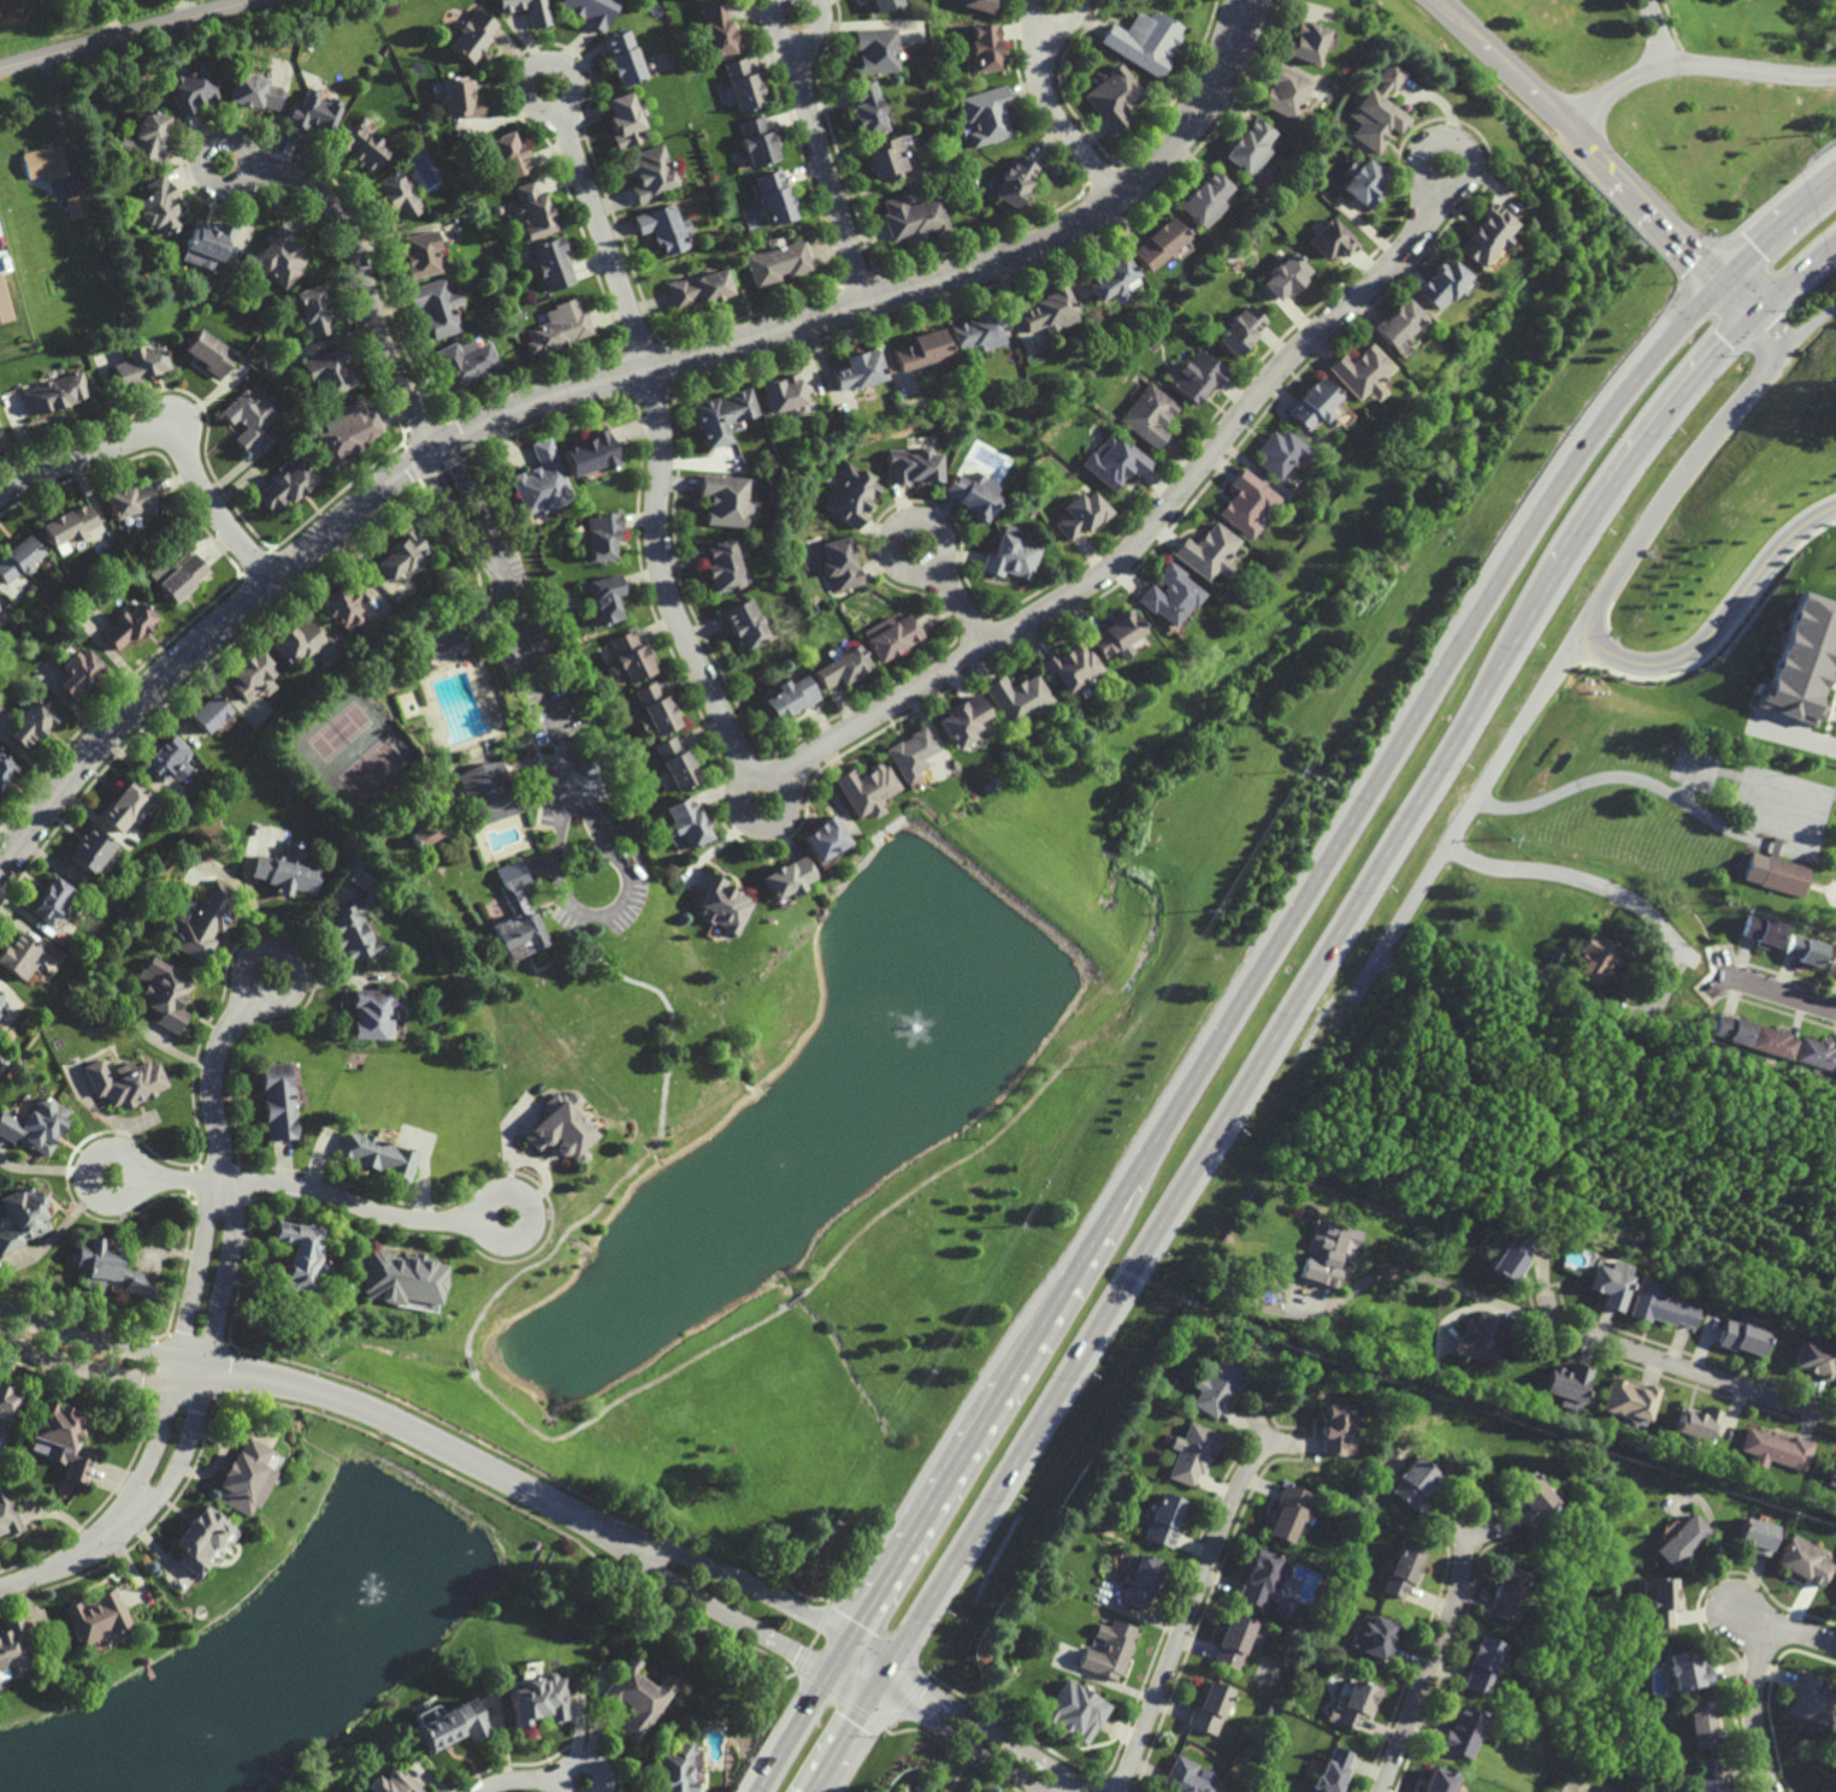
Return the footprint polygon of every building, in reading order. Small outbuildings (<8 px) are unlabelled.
[(500,13),(496,0),(544,0),(549,23),(531,28),(525,6),(500,13)] [(557,5),(560,0),(618,0),(601,32),(580,22),(583,18),(582,17),(580,18),(565,10),(565,8),(557,5)] [(873,12),(868,0),(897,0),(898,4),(873,12)] [(951,1),(951,0),(992,0),(987,13),(951,1)] [(726,19),(728,19),(730,30),(731,30),(732,42),(731,42),(732,54),(706,57),(703,36),(702,37),(702,31),(703,31),(699,6),(724,2),(726,19)] [(496,24),(486,39),(480,46),(482,47),(474,57),(473,55),(467,64),(445,46),(455,32),(453,30),(461,19),(465,22),(474,8),(496,24)] [(1147,17),(1150,12),(1156,16),(1158,12),(1181,28),(1176,35),(1179,36),(1168,53),(1170,53),(1167,59),(1169,60),(1157,79),(1098,41),(1110,23),(1123,31),(1137,11),(1147,17)] [(1323,52),(1318,49),(1312,66),(1282,54),(1287,41),(1289,42),(1291,37),(1288,36),(1295,18),(1326,30),(1322,39),(1327,41),(1323,52)] [(996,48),(1000,48),(1002,69),(998,69),(998,70),(972,71),(970,55),(968,55),(968,41),(970,41),(969,24),(996,23),(997,42),(996,42),(996,48)] [(895,72),(856,73),(855,55),(858,55),(857,49),(852,49),(851,29),(892,28),(895,72)] [(643,77),(616,87),(613,76),(612,77),(608,67),(609,66),(606,55),(608,54),(608,53),(606,54),(604,49),(607,48),(606,46),(603,46),(602,42),(603,41),(603,39),(626,30),(643,77)] [(749,73),(752,72),(755,82),(757,82),(761,94),(758,94),(762,105),(737,112),(722,64),(744,57),(749,73)] [(219,96),(208,101),(207,97),(203,99),(205,101),(195,105),(197,110),(179,118),(170,95),(177,93),(170,78),(179,73),(182,76),(194,71),(191,67),(203,61),(219,96)] [(1133,105),(1132,102),(1121,111),(1127,119),(1110,132),(1082,95),(1109,75),(1106,71),(1118,61),(1145,95),(1133,105)] [(1291,122),(1256,104),(1262,91),(1263,93),(1265,87),(1268,88),(1270,83),(1265,81),(1274,64),(1311,82),(1291,122)] [(252,77),(253,75),(266,78),(265,84),(281,88),(276,110),(260,106),(259,108),(248,106),(248,107),(238,106),(238,104),(228,101),(234,73),(252,77)] [(473,97),(479,97),(482,116),(460,118),(460,116),(443,117),(439,78),(471,75),(473,97)] [(876,101),(878,101),(880,107),(879,108),(879,112),(876,113),(881,130),(857,138),(855,129),(854,129),(850,117),(851,117),(848,106),(854,104),(849,87),(870,79),(876,101)] [(1008,136),(969,148),(966,134),(973,131),(969,120),(964,123),(957,99),(1003,84),(1009,105),(999,107),(1008,136)] [(327,102),(330,97),(342,102),(330,134),(320,130),(320,132),(311,128),(312,125),(307,124),(305,131),(294,126),(294,125),(285,122),(294,102),(300,105),(306,88),(319,93),(317,99),(327,102)] [(1409,120),(1397,136),(1386,128),(1382,132),(1383,134),(1381,137),(1385,141),(1375,154),(1350,135),(1359,124),(1347,114),(1366,89),(1409,120)] [(633,107),(634,107),(643,129),(639,129),(639,131),(640,130),(643,135),(640,136),(643,141),(615,150),(609,136),(615,135),(614,131),(612,132),(606,118),(612,116),(606,100),(627,91),(633,107)] [(155,162),(128,154),(142,110),(167,118),(159,143),(161,144),(155,162)] [(766,131),(769,130),(773,141),(775,140),(777,146),(771,148),(775,160),(749,168),(744,153),(743,153),(738,140),(742,138),(737,123),(761,116),(766,131)] [(1261,147),(1267,152),(1247,177),(1241,172),(1239,175),(1218,158),(1226,149),(1224,148),(1232,138),(1233,138),(1251,117),(1271,132),(1261,147)] [(367,134),(380,143),(378,146),(385,152),(368,172),(361,167),(360,168),(353,162),(354,161),(348,155),(354,152),(350,149),(348,152),(333,140),(347,125),(354,131),(360,123),(371,130),(367,134)] [(514,146),(518,144),(527,171),(498,182),(492,164),(490,165),(488,156),(490,155),(484,141),(508,132),(514,146)] [(896,137),(899,137),(903,147),(897,148),(904,168),(893,172),(895,176),(874,183),(873,178),(870,178),(863,154),(866,153),(863,148),(866,147),(864,144),(896,136),(896,137)] [(51,146),(58,143),(65,170),(28,179),(20,154),(40,149),(39,144),(49,142),(51,146)] [(675,187),(656,193),(657,199),(637,206),(630,187),(636,184),(633,177),(632,178),(625,161),(636,158),(634,153),(660,143),(675,187)] [(1035,168),(1027,183),(1028,183),(1023,193),(1027,194),(1021,203),(1017,201),(1013,211),(991,196),(1000,181),(997,178),(1004,167),(1005,168),(1014,154),(1035,168)] [(1385,175),(1379,183),(1380,184),(1375,190),(1379,194),(1365,209),(1339,189),(1347,179),(1346,179),(1347,177),(1341,172),(1351,160),(1358,166),(1365,158),(1385,175)] [(784,199),(786,197),(789,207),(787,207),(791,219),(767,227),(751,177),(775,170),(784,199)] [(1229,187),(1217,201),(1222,206),(1202,229),(1197,224),(1196,225),(1176,207),(1185,199),(1183,197),(1191,190),(1192,190),(1200,182),(1199,181),(1204,176),(1205,176),(1211,170),(1229,187)] [(400,183),(406,181),(413,190),(411,193),(420,208),(397,223),(390,209),(384,213),(376,200),(378,199),(374,194),(377,193),(371,184),(392,171),(400,183)] [(176,195),(171,199),(179,209),(178,215),(173,218),(178,225),(164,236),(157,225),(152,229),(148,224),(146,226),(137,213),(140,212),(135,203),(149,195),(143,187),(161,175),(176,195)] [(537,196),(541,195),(543,205),(545,205),(551,220),(549,221),(553,231),(524,242),(519,229),(523,227),(519,218),(515,218),(512,217),(509,209),(512,205),(519,203),(513,187),(531,181),(537,196)] [(90,224),(81,226),(78,218),(71,219),(65,197),(85,193),(90,214),(88,215),(90,224)] [(904,206),(935,196),(946,232),(932,237),(929,229),(920,232),(921,238),(907,243),(904,237),(889,242),(880,214),(884,213),(880,201),(901,194),(904,206)] [(1505,237),(1510,241),(1501,250),(1498,247),(1480,267),(1471,261),(1470,261),(1458,252),(1459,250),(1457,249),(1463,242),(1463,241),(1470,233),(1468,232),(1472,226),(1474,226),(1480,220),(1475,215),(1487,200),(1516,224),(1505,237)] [(675,221),(685,218),(690,231),(681,233),(686,248),(662,256),(660,247),(655,248),(651,237),(653,237),(650,231),(638,235),(632,217),(669,203),(675,221)] [(1352,253),(1351,252),(1346,255),(1347,256),(1346,259),(1340,253),(1334,259),(1329,255),(1324,260),(1306,242),(1332,217),(1359,244),(1352,253)] [(1186,239),(1171,252),(1174,255),(1163,264),(1161,261),(1145,273),(1128,253),(1143,241),(1143,239),(1151,232),(1151,231),(1159,224),(1161,225),(1169,218),(1186,239)] [(217,229),(218,223),(236,229),(229,248),(225,247),(219,262),(184,249),(195,220),(217,229)] [(294,250),(295,249),(307,261),(300,268),(302,271),(283,290),(253,259),(254,258),(253,256),(258,252),(259,253),(268,243),(264,238),(279,224),(294,238),(288,244),(294,250)] [(405,280),(401,270),(403,268),(400,255),(401,255),(397,239),(432,231),(436,250),(431,252),(436,273),(405,280)] [(574,283),(547,292),(541,277),(537,278),(532,265),(535,265),(529,248),(559,237),(568,265),(567,265),(574,283)] [(798,241),(799,239),(809,271),(785,278),(783,272),(775,274),(777,282),(754,289),(743,258),(748,256),(748,255),(757,252),(757,253),(787,243),(787,242),(798,239),(798,241)] [(1287,296),(1283,294),(1275,303),(1273,300),(1270,301),(1257,286),(1268,276),(1268,272),(1273,266),(1275,266),(1291,252),(1309,271),(1300,278),(1303,282),(1287,296)] [(1120,288),(1123,291),(1120,294),(1121,295),(1116,298),(1115,296),(1111,297),(1109,295),(1096,304),(1081,280),(1094,272),(1094,271),(1103,265),(1102,264),(1110,258),(1110,259),(1120,254),(1135,277),(1120,288)] [(1457,289),(1457,294),(1451,301),(1450,300),(1446,302),(1442,300),(1433,312),(1411,292),(1424,278),(1427,279),(1431,273),(1429,271),(1431,268),(1430,267),(1435,262),(1439,265),(1446,258),(1466,278),(1457,289)] [(731,295),(721,297),(721,300),(710,303),(709,302),(698,304),(697,300),(692,301),(692,303),(674,309),(666,283),(685,277),(685,278),(690,277),(692,278),(724,270),(731,295)] [(449,294),(459,290),(462,303),(453,306),(460,331),(430,341),(419,307),(411,309),(405,290),(443,278),(449,294)] [(1076,325),(1072,327),(1070,324),(1044,336),(1040,327),(1023,335),(1014,313),(1029,307),(1029,304),(1039,301),(1038,298),(1047,295),(1046,291),(1059,285),(1076,325)] [(320,297),(327,295),(331,302),(326,303),(326,306),(324,307),(329,317),(326,318),(331,330),(308,336),(303,321),(301,323),(294,294),(317,286),(320,297)] [(580,309),(584,309),(592,333),(571,339),(572,343),(560,349),(557,347),(549,349),(550,351),(537,356),(535,351),(529,353),(525,343),(531,341),(526,329),(548,323),(544,312),(553,309),(554,309),(553,304),(577,296),(580,309)] [(1424,319),(1403,341),(1399,337),(1388,349),(1369,329),(1382,315),(1385,318),(1387,314),(1394,306),(1395,307),(1404,298),(1424,319)] [(1265,321),(1253,335),(1254,336),(1244,349),(1242,349),(1235,357),(1229,351),(1228,353),(1215,341),(1218,337),(1217,335),(1222,331),(1223,332),(1228,327),(1224,324),(1233,315),(1234,315),(1240,309),(1242,312),(1248,303),(1265,321)] [(982,350),(982,348),(972,350),(972,349),(970,350),(969,348),(954,353),(945,326),(993,312),(1000,337),(999,338),(1000,344),(982,350)] [(218,377),(203,366),(205,362),(183,347),(197,325),(236,353),(218,377)] [(945,363),(927,369),(923,360),(895,371),(889,351),(909,344),(907,339),(935,330),(943,351),(940,351),(945,363)] [(167,366),(138,375),(141,380),(120,386),(113,363),(131,357),(128,347),(140,343),(141,348),(160,342),(167,366)] [(461,355),(489,342),(500,365),(496,366),(496,367),(495,368),(494,366),(492,367),(492,368),(489,369),(489,368),(488,368),(490,373),(485,375),(485,378),(483,379),(483,377),(480,378),(480,379),(478,380),(478,379),(476,380),(476,383),(473,384),(472,382),(467,384),(466,383),(451,390),(433,353),(455,342),(461,355)] [(1391,367),(1374,380),(1382,390),(1371,400),(1364,391),(1354,400),(1326,366),(1341,353),(1346,360),(1351,355),(1352,356),(1369,342),(1391,367)] [(342,367),(347,365),(354,382),(323,396),(315,379),(311,382),(301,361),(342,343),(349,359),(341,362),(342,367)] [(837,390),(830,368),(845,363),(842,354),(860,348),(861,354),(874,349),(881,375),(837,390)] [(1227,372),(1214,388),(1209,384),(1202,392),(1203,394),(1194,404),(1168,383),(1179,371),(1176,368),(1185,359),(1187,361),(1198,348),(1227,372)] [(89,394),(76,397),(76,398),(67,402),(67,404),(58,407),(57,406),(49,409),(48,407),(29,414),(22,391),(41,384),(41,380),(49,378),(51,379),(69,373),(69,372),(76,369),(77,371),(81,369),(89,394)] [(804,401),(768,413),(758,382),(769,378),(795,369),(804,401)] [(1335,394),(1323,407),(1328,412),(1318,421),(1315,418),(1304,430),(1285,412),(1297,398),(1294,397),(1300,391),(1299,390),(1309,380),(1310,382),(1316,375),(1335,394)] [(1168,416),(1167,415),(1164,418),(1165,419),(1158,426),(1167,432),(1153,449),(1117,419),(1149,382),(1177,406),(1168,416)] [(756,413),(725,422),(731,440),(707,449),(691,403),(716,395),(718,398),(724,396),(722,394),(746,385),(756,413)] [(254,397),(259,394),(277,412),(260,427),(265,433),(247,451),(234,437),(246,426),(243,422),(242,422),(237,418),(231,424),(219,412),(246,388),(254,397)] [(367,410),(373,407),(384,430),(377,433),(378,434),(365,439),(365,438),(361,440),(364,448),(353,453),(352,449),(343,454),(346,460),(333,466),(318,433),(340,424),(336,415),(343,412),(341,406),(361,396),(367,410)] [(601,469),(600,465),(592,467),(594,469),(585,473),(584,469),(569,474),(561,448),(565,446),(565,444),(589,436),(589,432),(607,426),(619,463),(601,469)] [(1310,450),(1300,462),(1293,456),(1274,479),(1253,462),(1259,456),(1252,450),(1268,428),(1276,436),(1282,428),(1310,450)] [(1124,446),(1127,443),(1150,461),(1138,477),(1128,468),(1122,477),(1121,475),(1118,479),(1120,479),(1111,490),(1079,463),(1090,451),(1097,456),(1104,448),(1098,443),(1108,432),(1124,446)] [(573,497),(539,511),(538,507),(524,513),(508,477),(521,471),(523,474),(530,472),(527,469),(537,465),(538,468),(541,468),(530,444),(548,436),(557,459),(556,459),(573,497)] [(927,453),(938,451),(939,479),(926,479),(926,478),(917,478),(909,478),(909,484),(887,484),(887,449),(908,449),(908,453),(914,453),(914,444),(926,444),(927,453)] [(858,469),(861,467),(873,475),(870,479),(881,486),(863,509),(868,513),(856,530),(823,505),(845,478),(838,472),(846,460),(858,469)] [(315,479),(308,485),(309,486),(300,495),(299,493),(291,501),(288,496),(271,511),(255,493),(274,478),(273,477),(278,472),(279,473),(283,471),(285,473),(300,461),(315,479)] [(1259,518),(1256,514),(1248,522),(1254,526),(1245,538),(1212,511),(1232,489),(1226,483),(1239,467),(1276,497),(1259,518)] [(979,485),(997,495),(981,521),(969,514),(972,510),(955,501),(956,498),(941,491),(954,472),(967,480),(973,469),(984,477),(979,485)] [(743,526),(706,522),(707,508),(708,508),(709,496),(699,495),(701,473),(748,477),(743,526)] [(157,504),(153,505),(154,508),(138,514),(137,510),(114,519),(105,493),(114,490),(114,489),(123,486),(123,487),(132,485),(132,486),(148,481),(157,504)] [(1110,510),(1098,521),(1097,519),(1084,531),(1081,528),(1068,540),(1053,524),(1067,511),(1062,507),(1078,491),(1084,497),(1091,490),(1110,510)] [(98,524),(82,533),(83,536),(71,542),(69,536),(52,546),(40,525),(66,509),(69,513),(87,503),(98,524)] [(588,560),(585,515),(598,514),(598,511),(616,510),(620,510),(620,528),(615,528),(615,539),(612,539),(612,558),(588,560)] [(1235,540),(1220,558),(1230,567),(1222,578),(1212,569),(1205,580),(1170,552),(1183,534),(1192,542),(1194,539),(1196,539),(1211,521),(1235,540)] [(426,545),(419,552),(421,556),(406,570),(403,568),(390,579),(376,562),(389,551),(386,548),(399,538),(400,540),(401,538),(397,533),(408,524),(426,545)] [(1028,579),(1003,570),(1000,576),(979,569),(985,550),(992,552),(999,531),(1039,545),(1028,579)] [(5,582),(0,577),(0,555),(26,533),(42,552),(28,563),(30,564),(30,569),(24,573),(22,572),(19,570),(5,582)] [(854,556),(852,557),(855,566),(856,564),(862,582),(834,590),(831,574),(825,576),(821,563),(826,561),(821,543),(846,536),(849,545),(850,545),(854,556)] [(739,584),(712,591),(708,576),(707,576),(703,566),(709,563),(704,544),(730,537),(738,570),(737,572),(739,584)] [(189,555),(193,552),(208,570),(194,582),(195,585),(175,603),(157,582),(176,566),(173,563),(185,551),(189,555)] [(1192,605),(1191,604),(1173,626),(1153,610),(1151,613),(1135,599),(1149,582),(1162,593),(1164,592),(1161,589),(1164,585),(1155,578),(1162,570),(1158,568),(1167,558),(1183,573),(1181,575),(1204,593),(1192,605)] [(614,597),(615,597),(616,601),(615,601),(618,607),(619,605),(621,619),(603,622),(602,621),(600,622),(600,625),(596,625),(594,616),(590,614),(590,610),(591,608),(592,607),(589,593),(588,593),(585,584),(586,580),(615,573),(621,592),(614,595),(614,597)] [(356,611),(360,615),(360,620),(356,623),(352,622),(349,619),(341,625),(332,614),(331,615),(327,615),(323,610),(324,607),(324,605),(321,602),(325,598),(325,597),(326,596),(326,593),(329,592),(330,592),(332,591),(333,591),(341,586),(343,589),(358,576),(372,591),(356,604),(360,608),(356,611)] [(1835,654),(1835,601),(1796,587),(1757,705),(1813,723),(1835,654)] [(756,613),(757,613),(761,621),(760,621),(767,637),(743,647),(736,633),(732,635),(731,633),(730,633),(727,628),(728,627),(727,623),(728,623),(721,609),(748,597),(756,613)] [(157,617),(149,625),(141,633),(140,633),(132,639),(131,637),(117,650),(102,634),(116,621),(112,617),(122,609),(126,614),(141,601),(157,617)] [(1132,651),(1120,658),(1114,647),(1099,657),(1087,639),(1102,629),(1100,628),(1109,623),(1108,621),(1115,616),(1114,615),(1127,607),(1144,631),(1126,643),(1132,651)] [(433,653),(432,651),(415,657),(406,627),(453,611),(462,640),(447,645),(448,649),(433,653)] [(921,634),(878,662),(863,639),(867,637),(862,631),(889,615),(892,621),(907,613),(921,634)] [(325,640),(312,651),(311,651),(303,657),(301,653),(288,664),(270,643),(277,637),(276,635),(283,629),(284,631),(291,625),(295,627),(306,617),(325,640)] [(364,634),(356,626),(365,620),(372,627),(364,634)] [(638,645),(642,643),(649,661),(648,662),(653,670),(627,682),(620,667),(618,668),(613,656),(615,655),(608,639),(631,628),(638,645)] [(1084,647),(1086,646),(1100,669),(1063,692),(1052,674),(1045,678),(1034,660),(1052,647),(1057,655),(1064,650),(1063,649),(1078,639),(1084,647)] [(850,680),(849,678),(839,684),(837,680),(823,688),(811,670),(855,643),(869,666),(860,672),(861,674),(850,680)] [(104,664),(96,673),(98,674),(73,700),(58,685),(69,674),(59,666),(73,650),(79,655),(85,647),(104,664)] [(272,662),(268,664),(277,673),(270,679),(276,686),(264,697),(259,690),(244,700),(229,682),(235,678),(232,674),(242,667),(240,663),(248,655),(252,658),(261,650),(272,662)] [(817,698),(802,708),(801,705),(795,709),(795,711),(784,717),(784,715),(774,721),(762,699),(778,690),(775,685),(785,679),(787,684),(803,674),(817,698)] [(1049,699),(1038,706),(1039,708),(1028,715),(1028,712),(1005,726),(981,686),(1000,675),(1006,685),(1013,682),(1013,684),(1021,679),(1022,680),(1033,674),(1049,699)] [(661,697),(663,694),(668,704),(669,703),(675,715),(673,716),(678,725),(654,735),(633,691),(655,680),(656,682),(655,684),(661,697)] [(205,733),(188,715),(213,691),(230,710),(205,733)] [(986,714),(973,722),(976,727),(968,732),(972,738),(954,749),(935,718),(945,712),(944,711),(945,710),(945,709),(960,700),(961,702),(974,693),(986,714)] [(37,739),(36,738),(25,749),(10,735),(19,723),(16,720),(35,698),(57,717),(37,739)] [(935,749),(920,757),(925,765),(914,771),(917,776),(904,785),(882,749),(897,740),(898,743),(909,735),(907,734),(921,726),(935,749)] [(189,752),(189,757),(184,761),(181,761),(172,768),(173,769),(159,783),(142,765),(150,757),(149,756),(155,749),(163,740),(164,741),(171,733),(189,752)] [(680,751),(685,749),(699,779),(675,791),(660,762),(661,761),(654,745),(673,735),(680,751)] [(17,767),(0,786),(0,754),(17,767)] [(881,767),(882,765),(897,788),(874,802),(880,811),(868,818),(863,811),(855,817),(832,779),(850,768),(855,776),(863,771),(867,770),(866,767),(878,759),(881,767)] [(477,826),(474,821),(473,821),(457,775),(502,761),(516,806),(515,808),(516,812),(477,826)] [(118,833),(96,815),(108,802),(111,803),(120,791),(120,789),(129,779),(149,796),(118,833)] [(695,810),(697,809),(701,818),(702,818),(707,828),(704,829),(709,839),(686,850),(678,833),(672,835),(666,823),(669,822),(662,808),(689,796),(695,810)] [(845,842),(814,862),(798,838),(809,830),(808,829),(817,823),(816,821),(828,814),(845,842)] [(418,847),(411,835),(420,829),(419,828),(436,817),(444,830),(418,847)] [(113,845),(106,853),(113,859),(99,876),(93,871),(89,875),(69,857),(76,850),(72,847),(78,840),(76,839),(83,832),(83,833),(90,824),(113,845)] [(303,863),(320,867),(314,894),(293,889),(290,897),(277,893),(279,886),(266,882),(267,880),(250,875),(255,854),(273,858),(274,854),(283,857),(288,838),(308,842),(303,863)] [(388,892),(380,887),(379,889),(377,888),(366,911),(366,912),(362,915),(373,939),(376,938),(379,942),(383,940),(389,952),(370,962),(367,957),(347,964),(341,952),(335,954),(329,938),(335,935),(329,922),(336,918),(333,912),(343,907),(344,909),(350,906),(350,905),(360,900),(361,903),(367,891),(338,874),(352,853),(380,870),(379,873),(386,876),(385,880),(391,885),(388,892)] [(1748,853),(1740,881),(1800,898),(1807,870),(1748,853)] [(813,877),(798,886),(801,889),(789,897),(786,892),(772,900),(758,879),(768,873),(786,862),(787,863),(801,856),(813,877)] [(503,964),(486,927),(512,915),(498,888),(501,887),(494,869),(518,858),(530,883),(520,888),(545,944),(503,964)] [(728,891),(730,888),(738,892),(737,894),(745,899),(744,901),(750,904),(733,936),(698,918),(703,911),(695,906),(702,892),(696,889),(706,871),(725,881),(722,887),(728,891)] [(70,900),(69,899),(49,925),(31,912),(37,903),(36,901),(42,894),(41,893),(53,876),(76,892),(70,900)] [(230,906),(235,909),(220,933),(216,929),(211,938),(217,941),(202,964),(171,945),(173,941),(172,940),(177,932),(178,933),(184,922),(188,923),(200,904),(197,903),(202,894),(205,895),(214,877),(238,892),(230,906)] [(1746,912),(1738,936),(1754,941),(1753,946),(1764,950),(1765,945),(1776,948),(1783,923),(1746,912)] [(1596,987),(1620,947),(1589,929),(1576,952),(1581,954),(1578,959),(1582,962),(1575,975),(1596,987)] [(16,978),(0,968),(0,950),(4,945),(7,947),(16,934),(41,952),(33,965),(34,966),(23,982),(16,977),(16,978)] [(1788,934),(1782,953),(1796,958),(1795,962),(1818,969),(1824,945),(1788,934)] [(1825,957),(1831,958),(1825,976),(1835,979),(1835,942),(1830,940),(1825,957)] [(190,986),(185,995),(187,996),(182,1004),(181,1004),(177,1009),(187,1015),(181,1024),(183,1025),(176,1036),(152,1022),(155,1015),(142,1006),(147,999),(138,994),(146,982),(152,986),(157,977),(143,969),(150,956),(190,980),(188,984),(190,986)] [(392,998),(401,998),(401,1011),(392,1011),(392,1041),(353,1041),(353,1024),(355,1024),(355,1011),(353,1011),(353,994),(354,994),(354,990),(392,990),(392,998)] [(1718,1015),(1712,1036),(1747,1047),(1754,1023),(1743,1021),(1745,1017),(1731,1013),(1730,1018),(1718,1015)] [(1757,1024),(1749,1048),(1791,1060),(1797,1040),(1788,1036),(1789,1034),(1757,1024)] [(1796,1060),(1835,1071),(1835,1046),(1830,1045),(1832,1040),(1820,1037),(1819,1041),(1802,1036),(1796,1060)] [(144,1057),(147,1061),(154,1058),(166,1083),(154,1089),(155,1093),(122,1108),(118,1101),(111,1105),(104,1090),(95,1094),(81,1063),(98,1055),(107,1075),(144,1057)] [(291,1106),(294,1107),(294,1113),(293,1114),(295,1136),(268,1139),(266,1122),(265,1122),(261,1095),(264,1095),(262,1088),(261,1088),(258,1061),(287,1059),(288,1063),(288,1064),(289,1067),(288,1070),(291,1106)] [(13,1141),(0,1134),(0,1108),(22,1120),(35,1098),(47,1094),(49,1096),(49,1098),(67,1108),(64,1116),(65,1117),(57,1130),(54,1129),(52,1132),(54,1134),(52,1140),(54,1142),(47,1154),(33,1146),(30,1146),(20,1140),(20,1137),(17,1135),(13,1141)] [(547,1147),(544,1145),(537,1152),(524,1137),(563,1100),(578,1116),(580,1113),(586,1120),(584,1123),(597,1137),(584,1149),(591,1158),(582,1166),(568,1152),(563,1158),(554,1147),(560,1142),(556,1139),(547,1147)] [(364,1134),(365,1131),(374,1136),(374,1137),(417,1149),(415,1152),(418,1152),(408,1181),(396,1177),(397,1173),(366,1164),(365,1166),(353,1163),(355,1158),(337,1152),(346,1128),(364,1134)] [(25,1242),(0,1253),(0,1231),(16,1224),(12,1216),(7,1217),(0,1197),(24,1187),(24,1189),(35,1185),(37,1193),(40,1193),(41,1195),(43,1194),(47,1203),(42,1206),(47,1216),(45,1217),(46,1220),(47,1219),(52,1229),(42,1232),(42,1235),(34,1237),(34,1236),(25,1240),(25,1242)] [(1336,1288),(1344,1259),(1354,1262),(1363,1230),(1316,1218),(1307,1248),(1321,1252),(1318,1261),(1305,1258),(1299,1277),(1336,1288)] [(294,1223),(294,1222),(305,1224),(305,1223),(321,1226),(320,1235),(321,1235),(318,1254),(320,1254),(315,1283),(317,1284),(315,1290),(313,1290),(312,1300),(289,1295),(289,1290),(279,1288),(282,1272),(285,1273),(288,1260),(289,1260),(291,1248),(293,1248),(294,1243),(272,1240),(277,1219),(294,1223)] [(1512,1230),(1486,1268),(1511,1285),(1528,1261),(1522,1258),(1531,1243),(1512,1230)] [(111,1241),(122,1242),(120,1259),(119,1259),(119,1264),(132,1271),(132,1270),(149,1277),(148,1278),(157,1282),(148,1300),(142,1297),(137,1299),(132,1295),(132,1293),(124,1288),(126,1283),(117,1279),(104,1278),(104,1291),(87,1289),(88,1271),(77,1270),(76,1262),(73,1261),(71,1259),(71,1253),(75,1252),(77,1252),(78,1240),(90,1241),(90,1236),(101,1236),(101,1235),(111,1236),(111,1241)] [(1490,1236),(1487,1241),(1493,1246),(1496,1241),(1490,1236)] [(389,1249),(389,1252),(394,1253),(394,1255),(401,1255),(401,1253),(411,1255),(412,1252),(421,1253),(420,1258),(433,1259),(432,1261),(443,1264),(442,1273),(443,1273),(441,1290),(439,1290),(437,1303),(403,1297),(403,1303),(365,1297),(366,1291),(362,1291),(370,1249),(374,1249),(374,1248),(389,1249)] [(1614,1260),(1611,1270),(1594,1264),(1586,1289),(1602,1295),(1599,1306),(1620,1313),(1634,1277),(1629,1276),(1631,1266),(1614,1260)] [(1640,1277),(1628,1317),(1649,1324),(1652,1318),(1676,1326),(1677,1321),(1693,1327),(1699,1308),(1658,1295),(1661,1284),(1640,1277)] [(1477,1309),(1470,1335),(1460,1332),(1453,1353),(1492,1365),(1506,1319),(1477,1309)] [(1725,1318),(1716,1346),(1735,1353),(1736,1348),(1760,1356),(1769,1331),(1725,1318)] [(1791,1367),(1829,1379),(1835,1357),(1835,1352),(1800,1339),(1791,1367)] [(1212,1419),(1230,1389),(1234,1390),(1248,1366),(1221,1349),(1204,1378),(1197,1373),(1189,1385),(1197,1390),(1188,1404),(1212,1419)] [(1551,1365),(1542,1392),(1562,1398),(1559,1406),(1581,1412),(1593,1367),(1572,1362),(1570,1370),(1551,1365)] [(1611,1377),(1600,1410),(1646,1425),(1657,1391),(1611,1377)] [(4,1431),(0,1430),(0,1384),(1,1382),(12,1386),(11,1389),(20,1392),(10,1423),(7,1421),(4,1431)] [(57,1409),(59,1403),(72,1408),(71,1410),(82,1415),(89,1417),(83,1433),(78,1432),(76,1439),(79,1441),(77,1449),(94,1455),(84,1484),(64,1477),(69,1463),(64,1461),(63,1463),(54,1461),(54,1462),(52,1461),(52,1460),(47,1459),(52,1443),(30,1436),(36,1417),(39,1417),(45,1398),(57,1403),(54,1409),(57,1409)] [(1321,1403),(1317,1454),(1354,1457),(1356,1437),(1344,1436),(1346,1404),(1321,1403)] [(1682,1406),(1675,1431),(1708,1441),(1711,1433),(1716,1435),(1723,1412),(1705,1407),(1704,1412),(1682,1406)] [(1187,1421),(1181,1439),(1173,1436),(1168,1448),(1176,1451),(1167,1479),(1192,1488),(1198,1472),(1200,1473),(1208,1453),(1214,1455),(1221,1433),(1187,1421)] [(1747,1426),(1738,1451),(1754,1456),(1752,1465),(1766,1468),(1769,1460),(1807,1472),(1817,1443),(1794,1436),(1793,1442),(1747,1426)] [(282,1457),(273,1472),(276,1473),(256,1508),(253,1507),(247,1518),(212,1497),(218,1486),(217,1486),(223,1475),(220,1474),(228,1460),(230,1461),(236,1450),(237,1451),(246,1436),(270,1450),(270,1451),(282,1457)] [(1826,1484),(1835,1487),(1835,1453),(1826,1484)] [(1413,1455),(1394,1475),(1398,1479),(1388,1491),(1410,1508),(1437,1474),(1413,1455)] [(1527,1527),(1557,1501),(1529,1468),(1506,1488),(1517,1501),(1509,1508),(1527,1527)] [(2,1533),(0,1534),(0,1478),(1,1478),(24,1528),(18,1531),(18,1533),(13,1536),(10,1534),(5,1537),(2,1533)] [(1291,1543),(1298,1522),(1305,1525),(1310,1513),(1303,1509),(1310,1492),(1282,1483),(1269,1520),(1271,1521),(1267,1534),(1291,1543)] [(1158,1492),(1141,1538),(1170,1549),(1177,1528),(1173,1526),(1182,1501),(1158,1492)] [(213,1563),(209,1563),(197,1578),(175,1561),(182,1553),(172,1544),(179,1537),(178,1536),(185,1526),(185,1525),(194,1515),(195,1515),(205,1503),(236,1530),(237,1534),(213,1563)] [(1693,1514),(1654,1551),(1673,1571),(1712,1533),(1693,1514)] [(1743,1518),(1735,1548),(1769,1556),(1777,1526),(1743,1518)] [(1793,1534),(1790,1540),(1788,1540),(1776,1561),(1819,1586),(1831,1566),(1816,1557),(1820,1549),(1793,1534)] [(1395,1543),(1391,1557),(1382,1555),(1376,1569),(1385,1573),(1377,1592),(1398,1601),(1405,1583),(1407,1583),(1419,1553),(1395,1543)] [(1268,1591),(1277,1595),(1287,1566),(1279,1562),(1280,1559),(1253,1548),(1234,1599),(1262,1609),(1268,1591)] [(1139,1553),(1137,1556),(1129,1554),(1120,1583),(1127,1586),(1120,1601),(1151,1614),(1167,1562),(1139,1553)] [(1503,1567),(1496,1585),(1493,1584),(1488,1596),(1492,1598),(1486,1613),(1507,1621),(1524,1575),(1503,1567)] [(129,1624),(81,1648),(77,1639),(76,1640),(71,1631),(73,1631),(64,1609),(69,1607),(67,1604),(72,1602),(73,1603),(77,1602),(79,1605),(93,1599),(93,1598),(112,1589),(129,1624)] [(1360,1610),(1346,1645),(1382,1660),(1397,1625),(1360,1610)] [(1228,1613),(1210,1662),(1238,1672),(1248,1643),(1258,1645),(1265,1627),(1228,1613)] [(31,1668),(0,1678),(0,1630),(2,1630),(2,1631),(5,1630),(1,1620),(19,1614),(28,1640),(24,1642),(31,1668)] [(1138,1628),(1110,1619),(1108,1626),(1097,1622),(1092,1637),(1103,1640),(1098,1652),(1084,1648),(1078,1667),(1118,1681),(1138,1628)] [(1475,1634),(1464,1663),(1469,1664),(1460,1686),(1481,1693),(1500,1644),(1475,1634)] [(1666,1656),(1673,1691),(1711,1684),(1704,1655),(1690,1658),(1689,1650),(1666,1656)] [(651,1687),(657,1686),(665,1675),(678,1685),(634,1745),(618,1733),(632,1713),(616,1702),(613,1705),(600,1696),(630,1655),(639,1663),(634,1669),(636,1675),(651,1687)] [(147,1666),(142,1662),(142,1658),(147,1656),(150,1658),(150,1663),(147,1666)] [(1800,1673),(1787,1715),(1817,1725),(1822,1709),(1828,1710),(1834,1692),(1817,1687),(1819,1679),(1800,1673)] [(550,1680),(559,1679),(565,1721),(556,1723),(556,1725),(543,1726),(542,1717),(532,1719),(532,1721),(523,1721),(523,1728),(508,1729),(503,1693),(516,1691),(515,1681),(521,1681),(521,1684),(525,1684),(525,1680),(532,1680),(532,1682),(537,1682),(537,1679),(541,1674),(548,1674),(550,1676),(550,1680)] [(1065,1678),(1041,1717),(1085,1745),(1110,1705),(1065,1678)] [(1208,1681),(1198,1707),(1193,1705),(1186,1725),(1216,1735),(1223,1716),(1229,1719),(1235,1703),(1228,1701),(1233,1690),(1208,1681)] [(1350,1681),(1339,1710),(1329,1707),(1324,1721),(1356,1732),(1371,1690),(1350,1681)] [(485,1734),(466,1744),(461,1733),(456,1735),(457,1738),(423,1756),(409,1729),(468,1699),(485,1734)] [(1687,1703),(1690,1735),(1694,1734),(1696,1747),(1714,1745),(1710,1699),(1687,1703)] [(1453,1704),(1436,1749),(1469,1761),(1486,1716),(1453,1704)] [(1322,1791),(1337,1791),(1352,1752),(1330,1744),(1318,1774),(1313,1775),(1309,1787),(1322,1791)] [(695,1781),(696,1791),(642,1791),(654,1790),(654,1780),(656,1780),(655,1767),(657,1767),(657,1757),(665,1757),(665,1745),(690,1745),(691,1781),(695,1781)] [(1157,1790),(1162,1791),(1220,1791),(1222,1787),(1211,1782),(1215,1774),(1174,1753),(1157,1790)] [(1699,1776),(1695,1776),(1695,1791),(1720,1791),(1720,1779),(1719,1779),(1719,1763),(1699,1762),(1699,1776)] [(1420,1791),(1447,1791),(1453,1776),(1429,1768),(1420,1791)] [(396,1774),(416,1791),(366,1791),(365,1791),(376,1779),(377,1780),(384,1772),(392,1779),(396,1774)]
